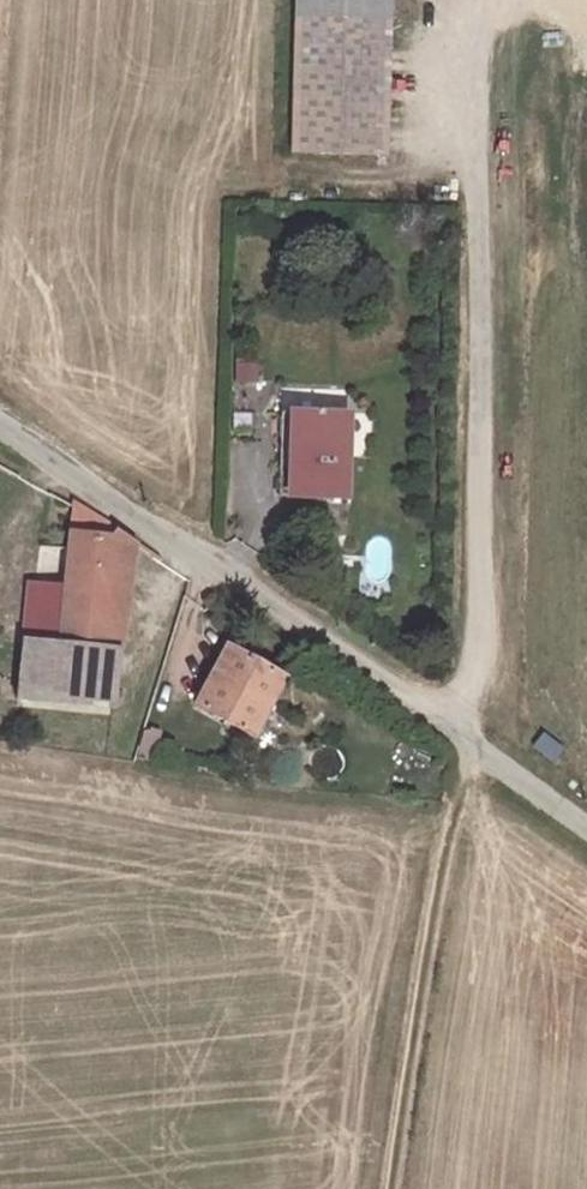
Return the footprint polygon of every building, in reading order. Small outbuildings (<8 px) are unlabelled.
[(298,18),(392,20),(392,0),(298,0),(298,18)] [(392,20),(298,18),(297,99),(392,100),(392,20)] [(392,157),(392,100),(297,99),(296,154),(392,157)] [(231,382),(255,381),(255,361),(231,362),(231,382)] [(357,431),(305,430),(304,498),(283,499),(282,521),(356,521),(357,431)] [(59,646),(132,655),(135,618),(124,617),(123,622),(101,619),(110,526),(72,502),(67,551),(59,646)] [(126,708),(132,655),(59,646),(67,551),(29,547),(15,698),(126,708)] [(249,741),(280,684),(234,659),(214,693),(205,690),(193,711),(249,741)] [(154,734),(142,728),(130,754),(142,760),(154,734)] [(540,736),(531,751),(555,765),(564,750),(540,736)]
